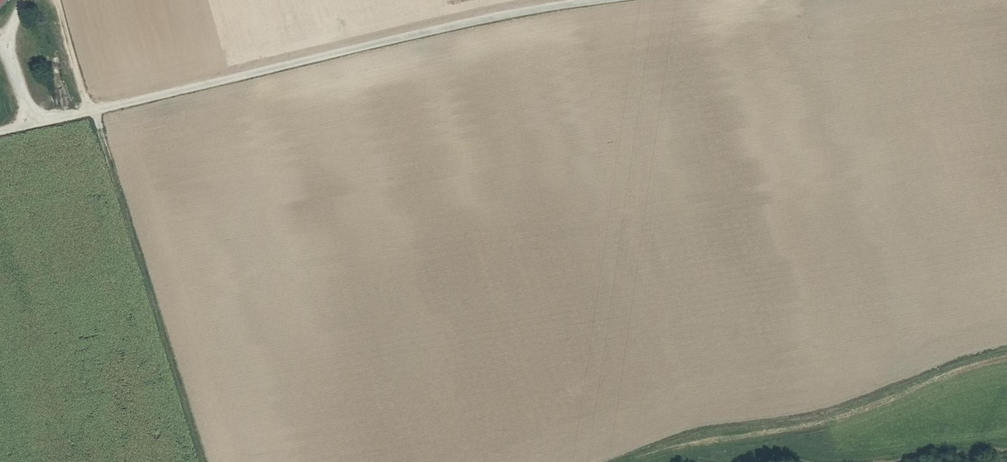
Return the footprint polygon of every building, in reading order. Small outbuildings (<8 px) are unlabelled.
[(9,0),(0,0),(0,11),(9,0)]
